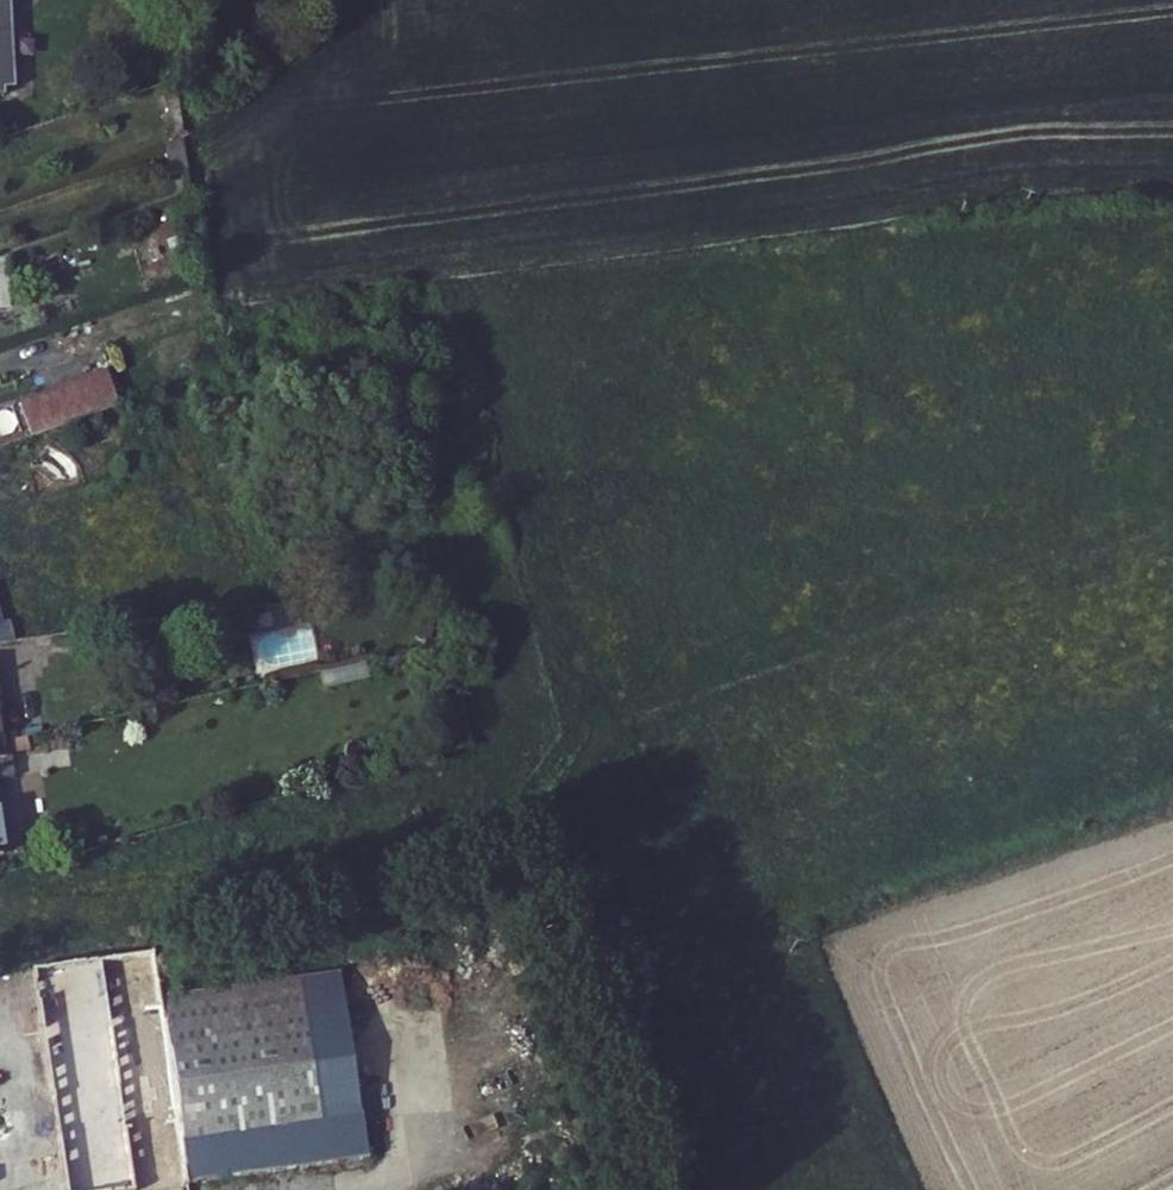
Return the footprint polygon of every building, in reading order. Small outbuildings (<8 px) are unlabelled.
[(181,130),(180,119),(166,123),(167,135),(181,130)] [(26,430),(112,398),(102,371),(16,402),(26,430)] [(5,755),(3,737),(2,722),(12,720),(9,699),(0,700),(0,755),(5,755)] [(5,755),(0,755),(0,840),(16,838),(5,755)] [(37,968),(70,1189),(125,1189),(136,1188),(102,959),(37,968)] [(372,1155),(343,970),(165,1003),(186,1185),(372,1155)]
